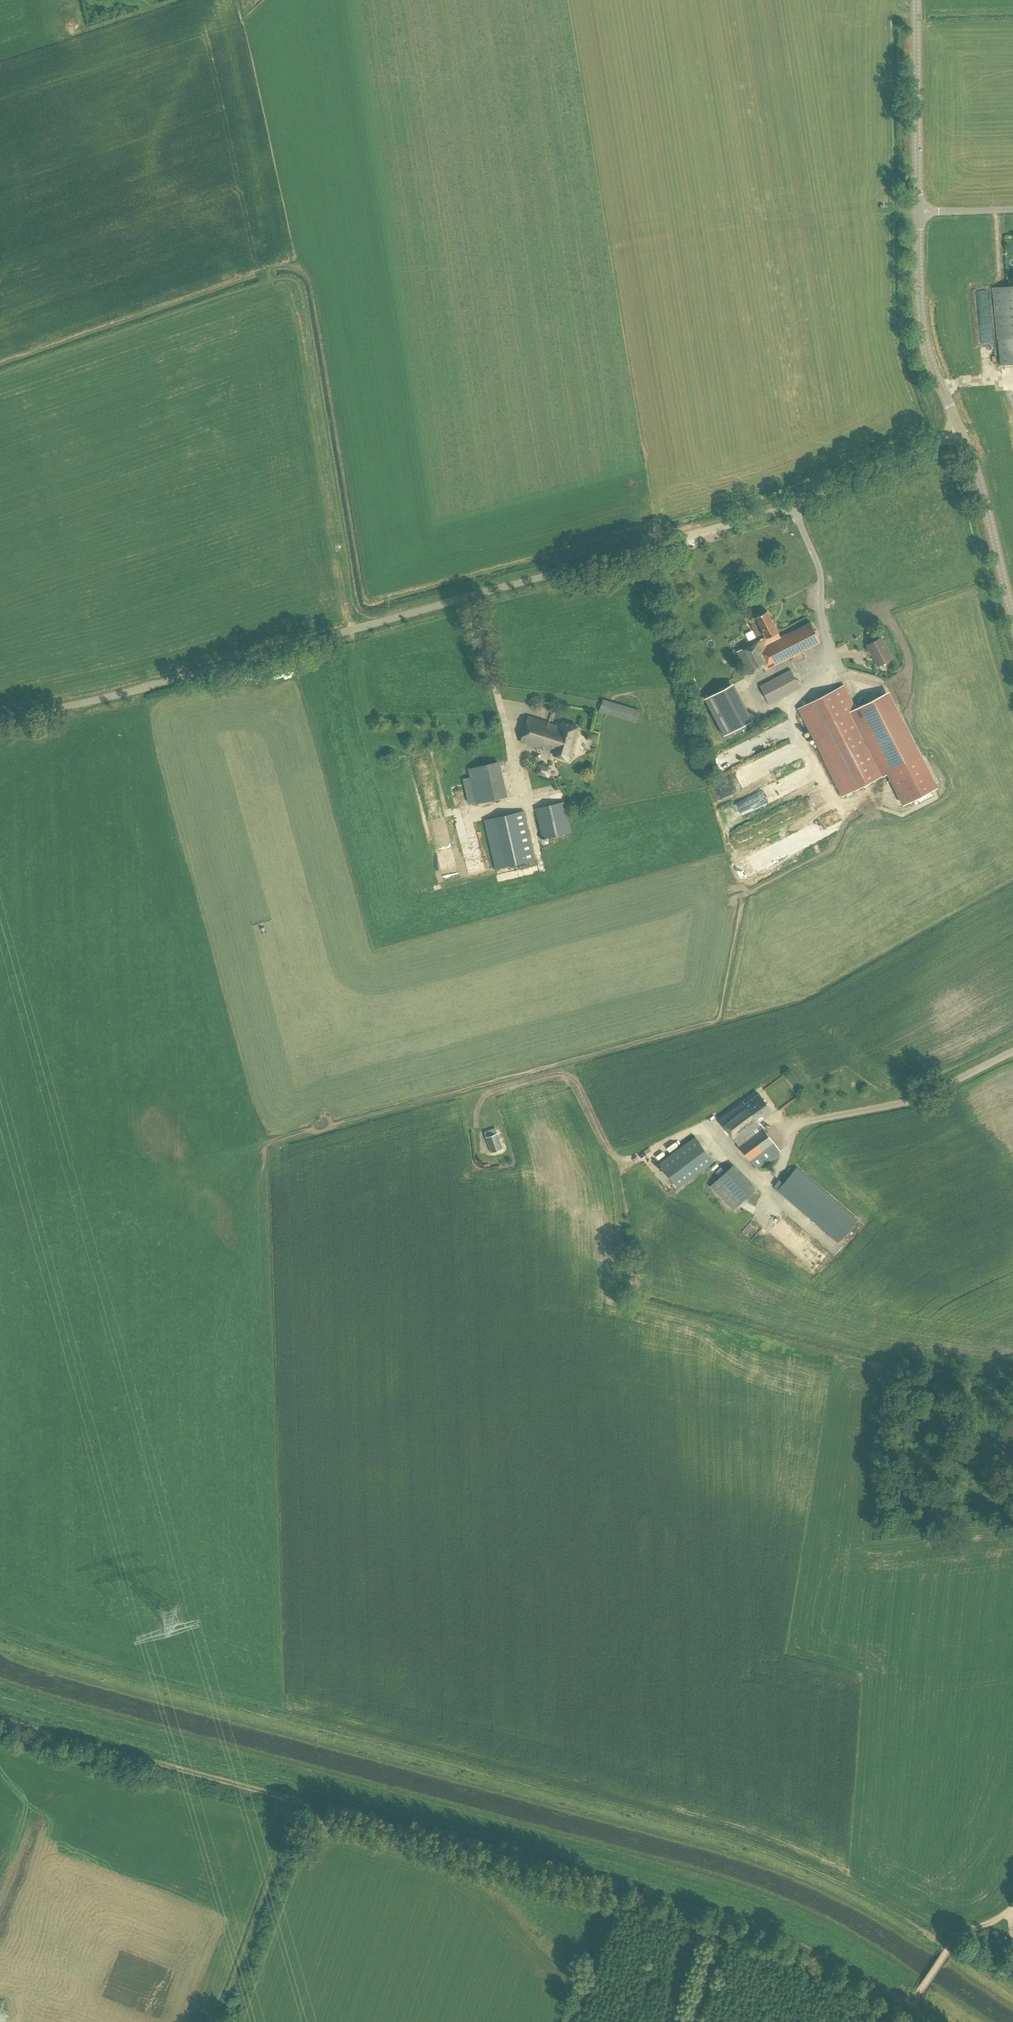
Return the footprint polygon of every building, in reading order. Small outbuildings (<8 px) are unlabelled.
[(995,287),(1001,365),(1012,364),(1012,285),(995,287)] [(781,637),(778,631),(767,610),(756,616),(758,621),(751,624),(757,636),(764,633),(766,637),(737,652),(749,675),(764,667),(766,670),(792,656),(795,662),(805,657),(802,651),(820,642),(810,622),(781,637)] [(878,665),(892,658),(881,637),(867,645),(878,665)] [(769,704),(800,688),(791,669),(759,685),(769,704)] [(856,708),(844,684),(797,709),(841,796),(922,756),(888,691),(856,708)] [(567,692),(551,696),(553,705),(570,701),(567,692)] [(644,722),(647,715),(638,712),(639,710),(603,699),(599,712),(635,723),(636,720),(644,722)] [(561,726),(547,722),(547,721),(529,716),(521,742),(544,749),(546,753),(548,754),(549,754),(552,754),(555,752),(554,754),(569,758),(578,727),(562,722),(561,726)] [(476,804),(508,796),(499,761),(468,768),(470,777),(463,779),(468,804),(472,803),(472,802),(475,801),(476,804)] [(548,777),(550,768),(539,765),(536,773),(548,777)] [(424,787),(435,785),(433,777),(423,779),(424,787)] [(773,795),(792,787),(789,780),(770,789),(773,795)] [(542,839),(572,832),(564,801),(535,808),(542,839)] [(495,869),(536,860),(525,810),(484,819),(495,869)] [(773,1111),(759,1093),(745,1103),(743,1101),(720,1118),(736,1141),(756,1169),(780,1151),(758,1122),(773,1111)] [(491,1153),(503,1148),(497,1133),(485,1137),(491,1153)] [(678,1188),(714,1162),(695,1136),(659,1163),(678,1188)] [(732,1210),(756,1188),(733,1164),(710,1186),(732,1210)] [(838,1242),(857,1219),(796,1167),(777,1190),(838,1242)] [(779,1180),(773,1187),(777,1190),(783,1183),(779,1180)]
